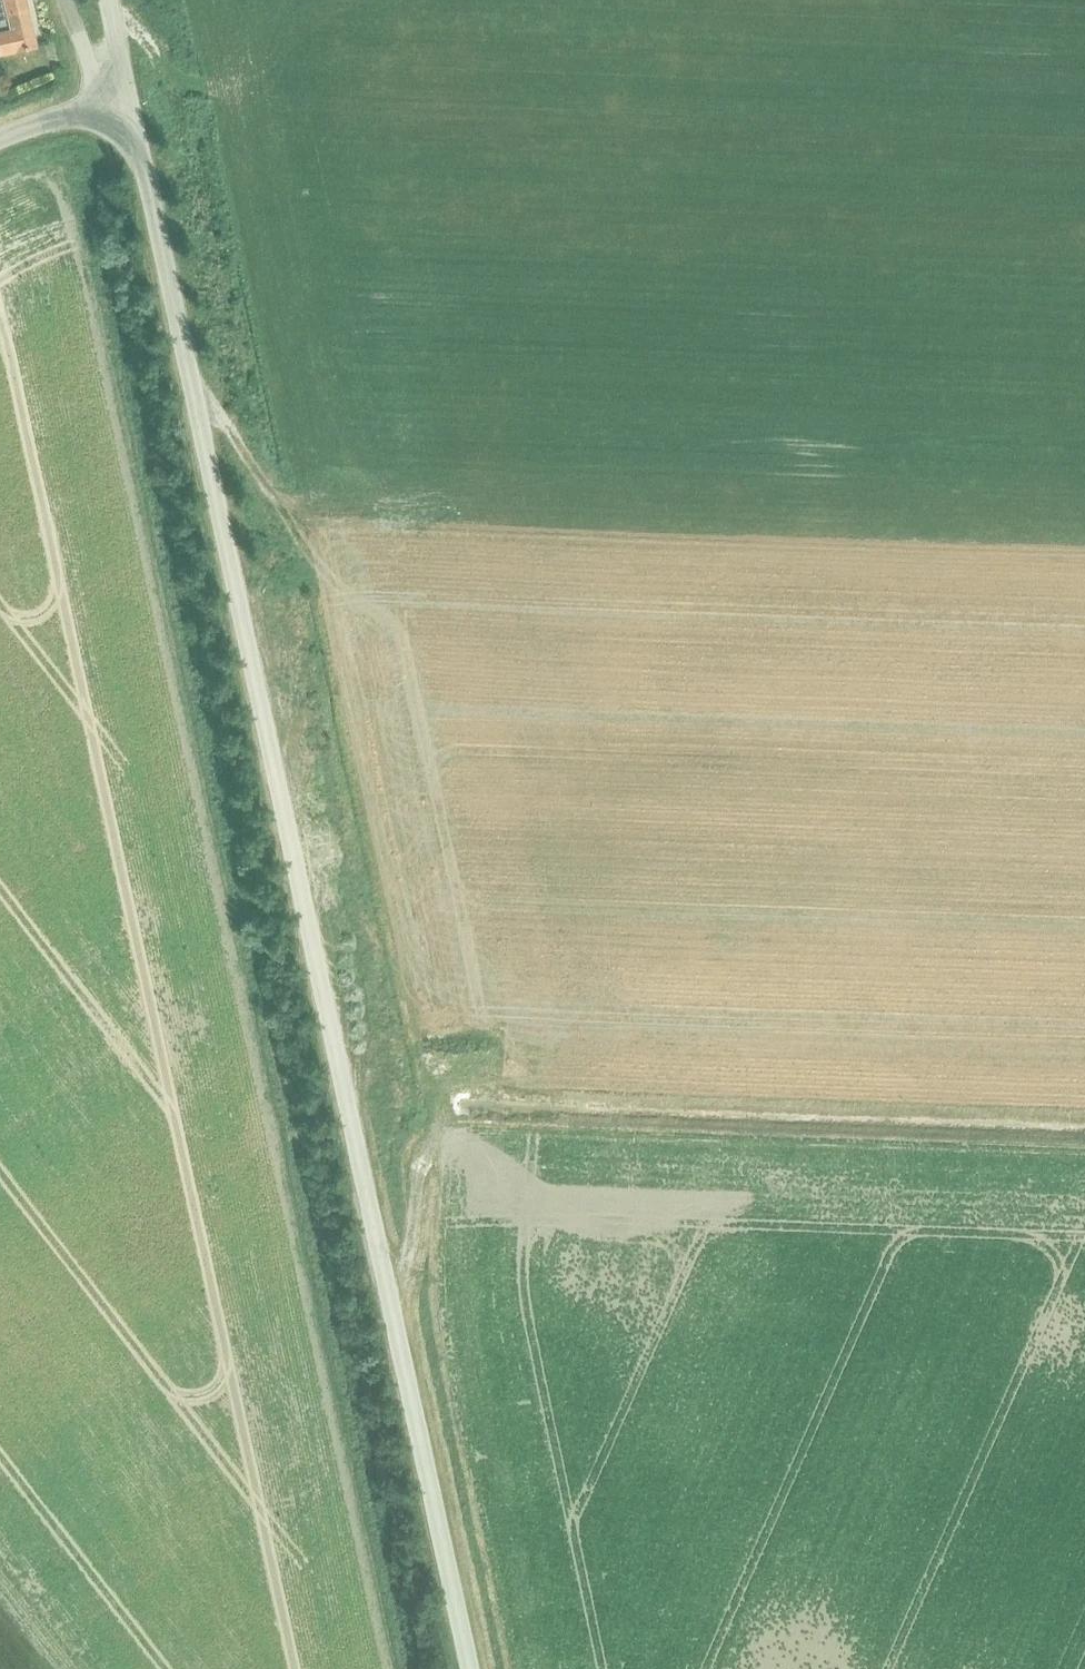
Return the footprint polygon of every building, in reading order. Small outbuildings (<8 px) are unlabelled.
[(37,48),(33,27),(32,27),(25,0),(5,0),(12,30),(0,33),(0,55),(37,48)]
